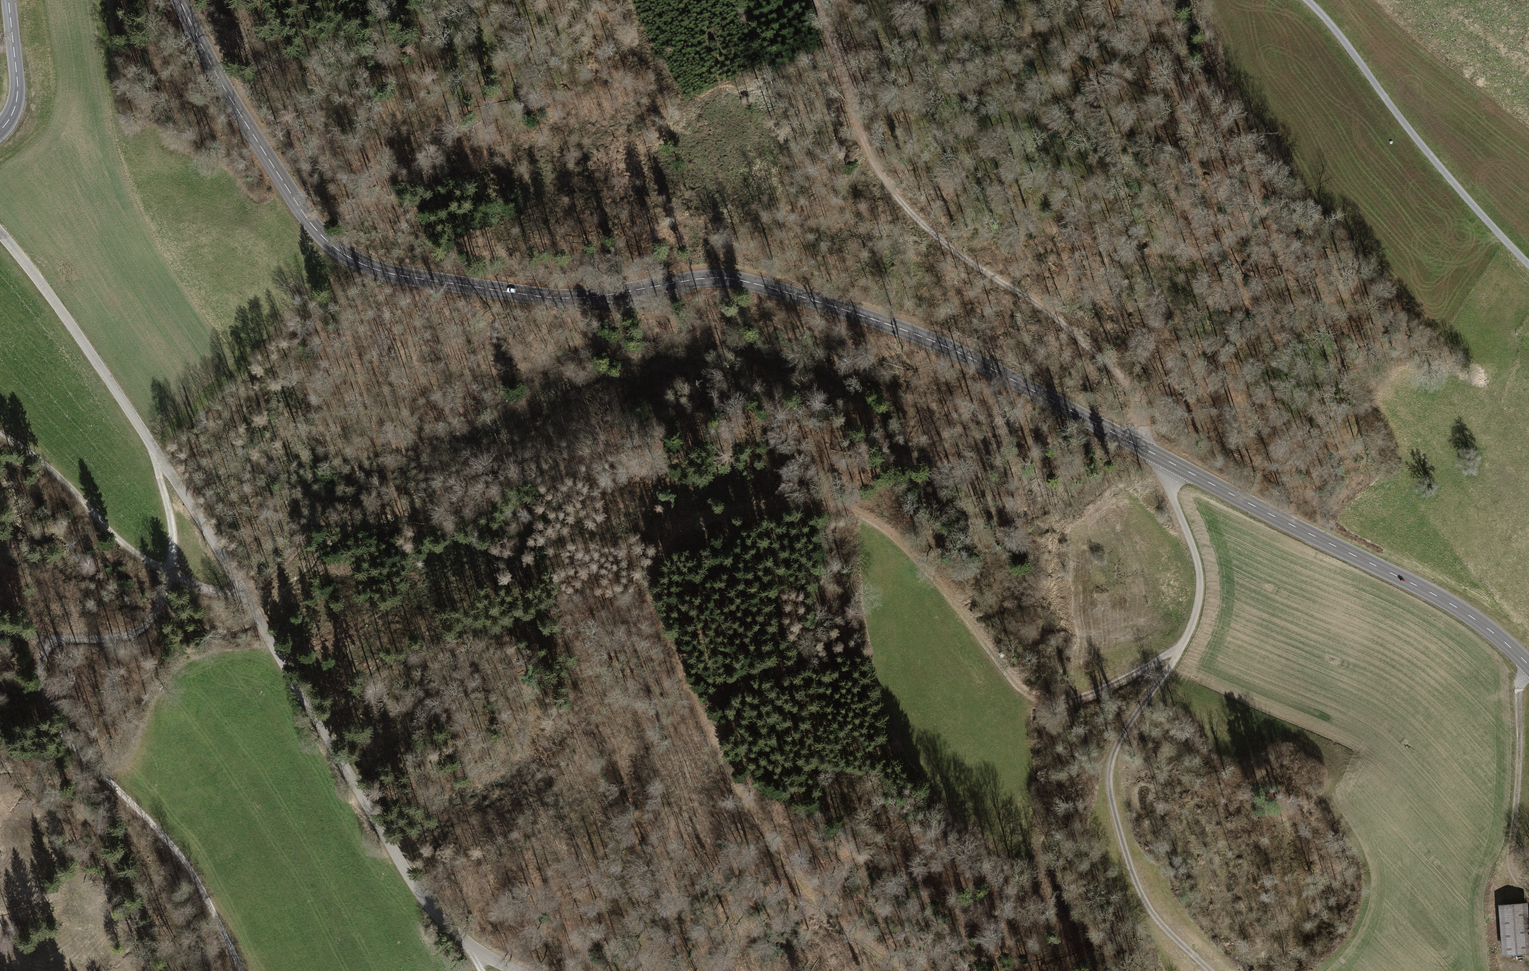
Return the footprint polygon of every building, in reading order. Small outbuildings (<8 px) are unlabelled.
[(1500,905),(1504,955),(1528,953),(1528,950),(1525,903),(1500,905)]
